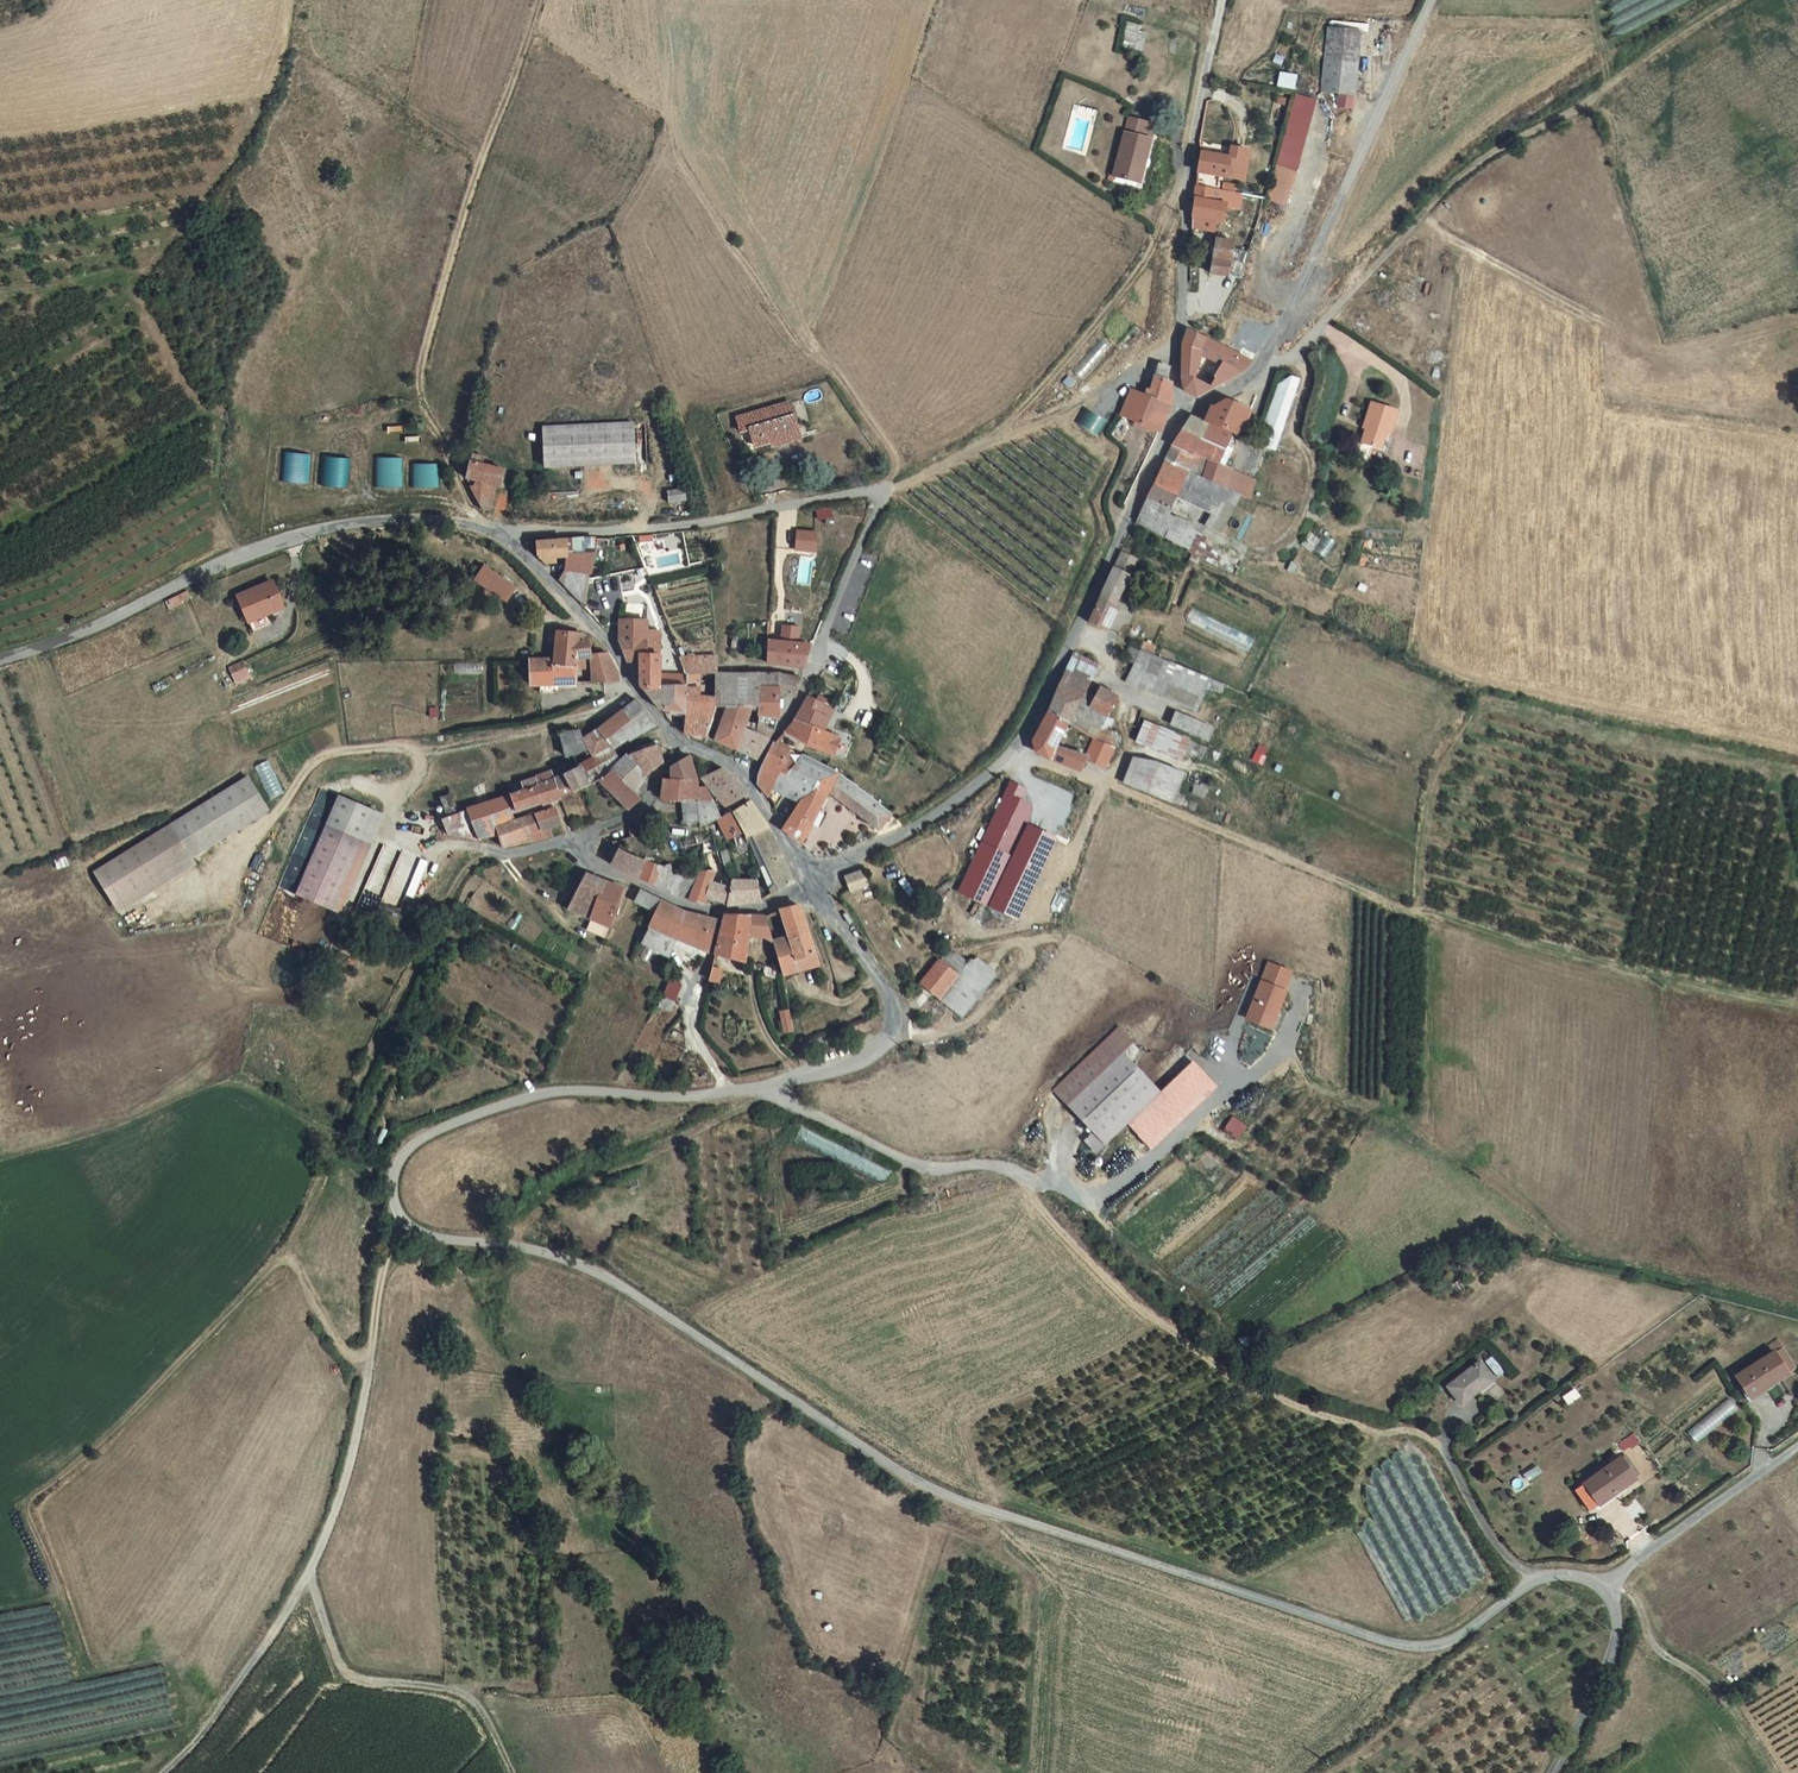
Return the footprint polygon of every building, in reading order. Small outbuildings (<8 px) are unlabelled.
[(1356,22),(1324,19),(1320,82),(1351,84),(1356,22)] [(1145,31),(1139,30),(1140,21),(1125,20),(1122,48),(1144,49),(1145,31)] [(1288,163),(1309,90),(1291,86),(1271,160),(1288,163)] [(1124,110),(1108,171),(1135,177),(1147,132),(1138,130),(1142,113),(1124,110)] [(1249,145),(1227,142),(1226,153),(1247,156),(1249,145)] [(1195,149),(1192,187),(1218,190),(1220,174),(1244,178),(1247,156),(1226,153),(1195,149)] [(1212,225),(1207,274),(1229,278),(1237,224),(1223,222),(1224,212),(1239,213),(1241,193),(1218,190),(1192,187),(1190,221),(1212,225)] [(1237,224),(1229,278),(1239,279),(1262,195),(1241,193),(1239,213),(1224,212),(1223,222),(1237,224)] [(1183,327),(1181,357),(1194,363),(1200,352),(1218,361),(1234,369),(1252,357),(1183,327)] [(1218,361),(1200,352),(1194,363),(1212,371),(1218,361)] [(1212,371),(1194,363),(1181,357),(1179,386),(1196,396),(1234,369),(1218,361),(1212,371)] [(1144,391),(1129,385),(1114,410),(1153,431),(1166,402),(1170,383),(1171,363),(1160,358),(1144,391)] [(1256,443),(1273,449),(1297,378),(1280,372),(1256,443)] [(1213,418),(1231,427),(1241,431),(1247,417),(1251,404),(1229,395),(1222,399),(1213,418)] [(733,417),(738,432),(746,429),(751,443),(798,428),(787,399),(733,417)] [(1384,432),(1391,408),(1365,400),(1359,424),(1363,425),(1358,443),(1374,447),(1378,430),(1384,432)] [(1095,436),(1105,420),(1084,407),(1074,422),(1095,436)] [(1207,457),(1218,462),(1222,453),(1228,455),(1233,445),(1225,441),(1230,430),(1191,412),(1186,411),(1168,446),(1198,459),(1200,454),(1207,457)] [(627,466),(626,427),(536,430),(537,470),(627,466)] [(1168,446),(1160,459),(1192,472),(1198,459),(1168,446)] [(283,481),(309,484),(313,454),(286,451),(283,481)] [(323,487),(350,487),(351,457),(324,456),(323,487)] [(403,488),(402,457),(376,457),(376,488),(403,488)] [(1218,462),(1207,457),(1200,475),(1226,485),(1237,489),(1241,479),(1229,474),(1232,467),(1218,462)] [(1171,509),(1184,486),(1204,495),(1215,500),(1226,485),(1200,475),(1192,472),(1160,459),(1141,494),(1171,509)] [(447,469),(464,496),(487,500),(491,479),(456,471),(447,469)] [(670,490),(671,504),(687,502),(686,489),(670,490)] [(484,521),(487,500),(464,496),(473,522),(484,521)] [(817,531),(797,530),(796,550),(816,550),(817,531)] [(522,555),(528,555),(529,565),(556,565),(556,573),(557,580),(581,583),(583,583),(597,581),(602,547),(522,550),(522,555)] [(1125,563),(1127,557),(1115,551),(1085,620),(1106,628),(1133,567),(1125,563)] [(809,585),(813,559),(798,556),(794,583),(809,585)] [(485,565),(475,581),(511,602),(520,585),(485,565)] [(528,567),(533,574),(556,573),(556,565),(529,565),(528,567)] [(581,583),(557,580),(549,591),(576,620),(583,583),(581,583)] [(267,614),(255,587),(223,603),(235,630),(267,614)] [(1184,623),(1249,649),(1254,635),(1189,610),(1184,623)] [(637,696),(637,697),(656,698),(655,668),(637,664),(636,628),(605,628),(603,648),(620,672),(637,674),(637,696)] [(792,636),(777,635),(776,649),(791,650),(792,636)] [(1154,643),(1142,639),(1137,651),(1148,655),(1154,643)] [(551,648),(551,667),(551,671),(570,671),(569,667),(581,665),(589,664),(581,647),(575,647),(575,644),(551,648)] [(803,670),(804,651),(791,650),(776,649),(764,648),(762,671),(801,674),(803,670)] [(1137,651),(1122,681),(1194,712),(1209,681),(1148,655),(1137,651)] [(1061,673),(1086,683),(1094,663),(1070,653),(1061,673)] [(714,681),(714,658),(679,663),(680,699),(680,724),(680,747),(690,751),(694,753),(714,698),(714,681)] [(246,661),(230,666),(236,684),(252,679),(246,661)] [(589,664),(581,665),(585,688),(607,687),(612,678),(607,670),(601,661),(589,664)] [(525,672),(525,691),(551,690),(551,671),(527,672),(525,672)] [(564,672),(551,671),(551,690),(565,689),(564,672)] [(565,689),(572,689),(570,671),(551,671),(564,672),(565,689)] [(1069,720),(1077,704),(1086,683),(1061,673),(1044,713),(1065,727),(1069,720)] [(772,679),(751,680),(752,699),(771,698),(771,704),(787,706),(789,703),(796,686),(792,686),(772,679)] [(755,728),(752,699),(751,680),(728,681),(734,709),(728,734),(745,740),(742,743),(747,744),(748,742),(755,728)] [(698,754),(728,765),(742,743),(745,740),(728,734),(734,709),(728,681),(714,681),(714,698),(694,753),(698,754)] [(1104,717),(1114,697),(1096,689),(1087,708),(1104,717)] [(637,697),(656,724),(671,724),(680,724),(680,699),(656,698),(637,697)] [(771,698),(752,699),(755,728),(773,726),(771,704),(771,698)] [(647,729),(627,703),(615,713),(635,739),(647,729)] [(1091,742),(1098,729),(1104,717),(1087,708),(1077,704),(1069,720),(1082,727),(1078,736),(1091,742)] [(796,721),(790,730),(808,738),(801,752),(827,765),(835,750),(819,743),(826,730),(819,727),(824,716),(804,707),(796,721)] [(622,749),(635,739),(615,713),(603,723),(622,749)] [(1056,744),(1065,727),(1044,713),(1035,731),(1036,734),(1056,744)] [(1207,728),(1173,713),(1168,724),(1202,738),(1207,728)] [(1179,756),(1182,749),(1186,737),(1187,734),(1151,722),(1142,743),(1179,756)] [(567,738),(552,742),(560,759),(562,763),(577,759),(582,766),(601,752),(604,754),(622,749),(603,723),(575,746),(567,738)] [(672,742),(680,747),(680,724),(671,724),(672,742)] [(1111,735),(1098,729),(1091,742),(1103,747),(1105,748),(1111,735)] [(801,752),(808,738),(790,730),(781,742),(801,752)] [(1054,750),(1056,744),(1036,734),(1037,745),(1041,758),(1058,764),(1063,754),(1054,750)] [(1078,736),(1073,734),(1063,754),(1081,762),(1086,752),(1091,742),(1078,736)] [(1204,743),(1186,737),(1182,749),(1199,755),(1204,743)] [(626,754),(627,760),(650,752),(650,742),(626,754)] [(747,744),(742,743),(728,765),(745,771),(763,747),(748,742),(747,744)] [(1098,758),(1103,747),(1091,742),(1086,752),(1098,758)] [(790,782),(802,764),(775,749),(754,776),(752,783),(753,790),(753,791),(764,803),(780,777),(790,782)] [(627,760),(624,761),(604,776),(590,787),(619,818),(633,807),(626,799),(654,773),(655,771),(651,759),(650,752),(627,760)] [(1081,762),(1063,754),(1058,764),(1077,771),(1081,762)] [(1157,760),(1131,761),(1122,783),(1169,801),(1181,771),(1157,760)] [(624,761),(599,769),(604,776),(624,761)] [(681,764),(662,775),(667,787),(689,787),(681,764)] [(839,783),(824,775),(802,764),(790,782),(780,777),(764,803),(787,823),(780,834),(797,848),(828,805),(842,786),(839,783)] [(568,775),(554,781),(566,803),(578,796),(590,787),(604,776),(599,769),(589,777),(587,774),(574,779),(571,774),(568,775)] [(553,801),(546,785),(541,775),(514,786),(518,795),(507,799),(513,815),(553,801)] [(715,798),(723,809),(739,800),(722,777),(720,776),(701,787),(712,800),(715,798)] [(184,864),(258,814),(236,781),(162,831),(184,864)] [(556,808),(566,803),(554,781),(546,785),(553,801),(556,808)] [(1056,838),(1022,822),(1030,805),(1018,799),(1023,788),(1010,783),(958,892),(1018,920),(1056,838)] [(1188,793),(1203,795),(1204,785),(1189,783),(1188,793)] [(689,787),(667,787),(657,786),(655,789),(654,809),(674,811),(694,814),(708,807),(695,794),(691,795),(689,787)] [(858,799),(842,786),(828,805),(842,817),(858,799)] [(328,797),(315,829),(352,843),(365,811),(328,797)] [(441,838),(472,841),(487,837),(486,833),(483,825),(503,818),(513,815),(507,799),(452,819),(446,801),(435,805),(442,823),(436,825),(441,838)] [(892,826),(858,799),(842,817),(875,842),(879,840),(892,826)] [(717,825),(708,807),(694,814),(696,830),(696,834),(717,825)] [(717,825),(718,828),(727,846),(742,840),(744,844),(765,833),(747,810),(730,818),(717,825)] [(360,847),(373,814),(365,811),(352,843),(360,847)] [(674,811),(674,815),(673,832),(680,831),(696,830),(694,814),(674,811)] [(545,813),(516,823),(507,826),(486,833),(487,837),(491,849),(520,841),(519,838),(550,828),(545,813)] [(486,833),(507,826),(503,818),(483,825),(486,833)] [(331,920),(360,847),(352,843),(315,829),(286,901),(331,920)] [(184,864),(162,831),(88,881),(111,915),(184,864)] [(752,858),(754,883),(756,884),(763,905),(791,897),(770,840),(765,833),(744,844),(752,858)] [(710,874),(720,876),(712,847),(709,838),(698,850),(698,851),(704,874),(710,874)] [(734,860),(728,864),(738,884),(754,883),(752,858),(744,844),(742,840),(727,846),(734,860)] [(399,915),(419,856),(382,843),(362,902),(399,915)] [(677,883),(690,879),(704,874),(698,851),(677,852),(679,862),(664,867),(670,885),(677,883)] [(631,884),(637,869),(607,859),(601,872),(631,884)] [(670,885),(664,867),(649,872),(637,869),(631,884),(670,900),(675,888),(677,883),(670,885)] [(683,906),(699,909),(700,904),(705,889),(710,874),(704,874),(690,879),(687,892),(683,906)] [(600,886),(583,878),(561,913),(586,923),(600,886)] [(851,903),(870,894),(862,880),(845,888),(851,903)] [(754,883),(738,884),(730,885),(727,893),(705,889),(700,904),(719,909),(719,911),(735,911),(750,908),(755,907),(754,883)] [(604,930),(618,894),(600,886),(586,923),(582,934),(600,941),(604,930)] [(675,888),(670,900),(683,906),(687,892),(675,888)] [(632,900),(627,913),(647,922),(653,907),(633,898),(632,900)] [(636,946),(655,956),(653,962),(662,965),(669,945),(701,956),(711,923),(653,907),(647,922),(636,946)] [(814,970),(804,939),(795,911),(772,914),(782,945),(768,949),(774,971),(777,978),(777,981),(782,980),(814,970)] [(738,969),(740,939),(764,935),(759,916),(717,922),(706,964),(738,969)] [(632,954),(653,962),(655,956),(636,946),(632,954)] [(1268,1004),(1276,986),(1274,986),(1282,967),(1259,958),(1237,1013),(1269,1026),(1276,1007),(1268,1004)] [(348,965),(333,960),(331,970),(345,974),(348,965)] [(954,969),(946,961),(937,968),(951,986),(962,978),(954,969)] [(962,978),(951,986),(937,968),(912,987),(947,1030),(993,994),(977,973),(962,978)] [(670,979),(665,996),(677,1001),(683,983),(670,979)] [(780,1004),(772,1005),(777,1032),(784,1030),(780,1004)] [(1104,1151),(1167,1091),(1131,1052),(1141,1042),(1127,1027),(1062,1089),(1102,1130),(1092,1139),(1104,1151)] [(1260,1063),(1265,1037),(1246,1033),(1241,1059),(1260,1063)] [(1205,1065),(1139,1128),(1158,1147),(1223,1085),(1205,1065)] [(1221,1128),(1236,1139),(1245,1126),(1231,1115),(1221,1128)] [(1780,1368),(1787,1364),(1775,1347),(1768,1351),(1765,1348),(1726,1374),(1738,1393),(1756,1382),(1759,1387),(1782,1372),(1780,1368)] [(1436,1393),(1454,1411),(1485,1382),(1468,1364),(1436,1393)] [(1633,1432),(1617,1442),(1624,1452),(1640,1442),(1633,1432)] [(1622,1451),(1582,1483),(1601,1506),(1615,1495),(1613,1492),(1633,1476),(1628,1468),(1633,1465),(1622,1451)]
